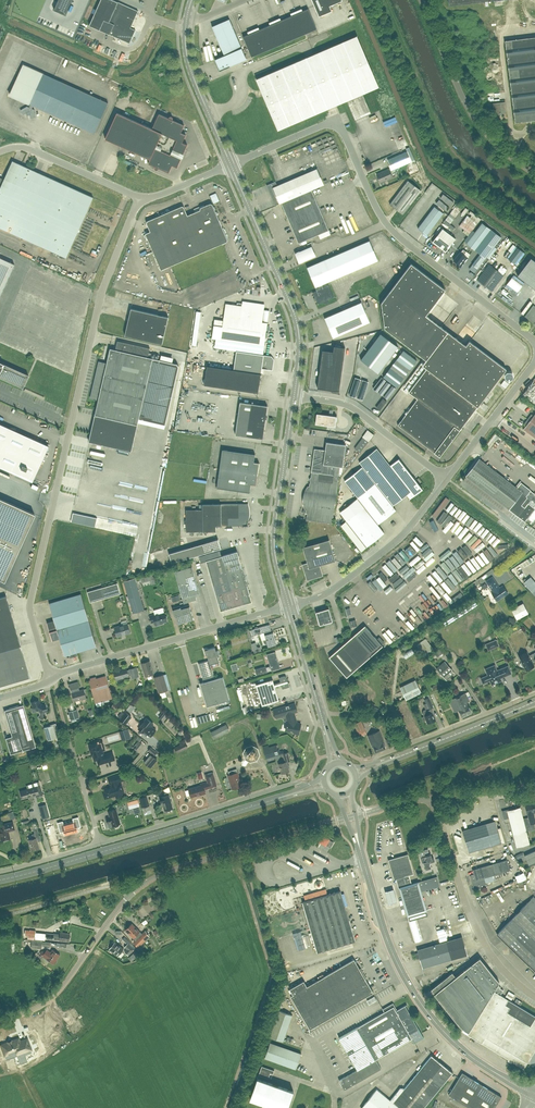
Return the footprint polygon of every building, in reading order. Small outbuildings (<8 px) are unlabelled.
[(54,10),(65,15),(72,0),(58,0),(54,10)] [(120,0),(101,0),(89,26),(129,43),(134,33),(129,31),(139,8),(120,0)] [(319,17),(332,11),(329,6),(342,1),(342,0),(312,0),(319,17)] [(317,30),(308,8),(307,8),(307,9),(243,36),(242,36),(252,58),(252,57),(316,29),(316,30),(317,30)] [(220,71),(246,59),(229,19),(212,26),(224,55),(215,59),(220,71)] [(378,87),(357,36),(256,79),(278,130),(378,87)] [(505,41),(515,123),(534,120),(534,37),(505,41)] [(95,40),(92,46),(98,49),(100,43),(95,40)] [(101,43),(99,49),(106,52),(105,52),(112,55),(115,48),(101,43)] [(9,95),(29,104),(30,104),(29,107),(27,106),(20,110),(23,114),(26,112),(27,115),(30,114),(31,118),(36,117),(34,109),(32,108),(33,106),(94,133),(108,103),(43,73),(23,64),(9,95)] [(505,102),(493,103),(494,114),(506,113),(505,102)] [(152,129),(117,113),(105,139),(150,159),(148,163),(155,166),(154,167),(154,168),(155,169),(156,170),(157,170),(158,170),(158,169),(159,168),(168,173),(172,165),(177,167),(187,145),(182,142),(185,135),(180,133),(184,125),(172,120),(173,119),(173,118),(172,117),(171,116),(170,116),(170,117),(169,117),(168,118),(159,114),(152,129)] [(411,161),(407,151),(387,160),(390,165),(389,165),(390,168),(376,174),(380,183),(392,178),(389,171),(411,161)] [(12,161),(4,179),(0,178),(0,228),(66,257),(93,197),(12,161)] [(275,182),(267,185),(269,190),(273,199),(274,201),(275,205),(281,203),(311,190),(324,185),(317,169),(292,179),(277,186),(275,182)] [(421,191),(407,181),(390,204),(403,214),(421,191)] [(311,190),(281,203),(298,243),(319,234),(321,238),(331,233),(311,190)] [(211,203),(210,203),(209,203),(204,206),(204,205),(194,209),(195,212),(187,215),(184,207),(183,207),(183,206),(182,206),(181,206),(148,221),(147,221),(147,222),(147,223),(150,231),(145,233),(161,270),(226,242),(227,241),(227,240),(227,239),(212,205),(212,204),(211,203)] [(466,208),(459,203),(450,215),(457,221),(466,208)] [(443,213),(434,206),(418,228),(426,235),(443,213)] [(116,228),(123,212),(120,211),(113,227),(116,228)] [(472,212),(469,216),(476,221),(476,219),(480,222),(482,219),(472,212)] [(481,223),(466,243),(474,250),(490,229),(481,223)] [(455,239),(442,228),(432,242),(445,252),(455,239)] [(501,237),(491,229),(475,250),(480,254),(472,264),(477,268),(501,237)] [(317,304),(323,301),(324,302),(325,303),(327,303),(328,302),(328,301),(328,299),(333,297),(327,282),(378,260),(369,240),(306,267),(316,290),(313,292),(317,304)] [(498,253),(506,260),(516,247),(508,240),(498,253)] [(311,244),(294,251),(297,260),(298,262),(316,255),(313,249),(311,244)] [(468,258),(467,257),(469,254),(466,252),(463,249),(460,252),(453,260),(457,263),(456,264),(460,267),(468,258)] [(0,258),(0,295),(14,264),(0,258)] [(445,289),(411,264),(381,303),(384,328),(426,360),(422,365),(427,368),(409,392),(417,399),(397,425),(439,457),(506,369),(469,341),(466,346),(425,315),(445,289)] [(492,291),(504,275),(489,264),(477,280),(492,291)] [(173,267),(164,270),(166,276),(164,276),(164,286),(170,286),(172,291),(178,291),(180,290),(173,267)] [(138,290),(143,276),(141,275),(135,289),(138,290)] [(25,298),(32,301),(34,296),(28,293),(25,298)] [(47,309),(49,302),(43,300),(41,307),(47,309)] [(212,338),(264,345),(267,323),(262,322),(264,304),(242,301),(242,306),(226,304),(223,320),(214,319),(212,338)] [(370,322),(361,301),(324,318),(324,319),(339,336),(370,322)] [(533,305),(524,316),(534,323),(534,324),(534,325),(534,307),(533,305)] [(168,317),(131,309),(125,335),(162,344),(168,317)] [(22,310),(21,312),(34,318),(36,316),(22,310)] [(382,335),(363,361),(380,374),(400,348),(382,335)] [(98,400),(89,441),(131,451),(139,419),(160,423),(168,390),(173,391),(179,364),(153,358),(154,354),(149,353),(150,348),(118,341),(116,349),(110,348),(107,364),(99,362),(91,398),(98,400)] [(318,387),(340,390),(346,347),(335,345),(334,351),(323,349),(318,387)] [(403,350),(383,377),(397,387),(417,360),(403,350)] [(207,366),(261,374),(262,368),(272,370),(274,359),(271,356),(236,351),(233,370),(206,366),(207,366)] [(50,366),(53,359),(48,357),(45,363),(50,366)] [(22,388),(28,375),(0,362),(0,378),(22,388)] [(261,374),(207,366),(204,385),(258,393),(261,374)] [(385,398),(379,407),(382,409),(389,401),(385,398)] [(267,406),(240,402),(235,435),(262,439),(265,419),(266,420),(267,417),(266,417),(267,406)] [(336,416),(317,414),(315,424),(335,427),(336,416)] [(387,422),(391,418),(386,414),(382,418),(387,422)] [(523,429),(534,438),(534,414),(523,429)] [(0,424),(0,468),(31,482),(48,446),(0,424)] [(363,437),(354,448),(360,452),(374,434),(368,430),(362,437),(363,437)] [(314,449),(312,462),(311,474),(333,477),(334,466),(342,467),(345,445),(326,442),(325,450),(314,449)] [(358,498),(340,512),(346,521),(341,525),(361,551),(384,533),(377,525),(396,510),(392,506),(407,495),(410,499),(424,489),(399,458),(391,465),(377,448),(360,462),(363,466),(344,481),(358,498)] [(219,468),(257,474),(259,463),(254,462),(255,454),(222,449),(219,468)] [(494,455),(510,464),(512,461),(497,451),(494,455)] [(518,516),(524,522),(527,518),(531,521),(534,518),(534,519),(534,518),(534,511),(533,510),(534,508),(533,508),(534,505),(534,494),(521,483),(517,488),(479,459),(466,476),(509,509),(518,516)] [(256,486),(257,474),(219,468),(217,488),(249,492),(251,484),(256,486)] [(319,475),(311,474),(306,513),(308,513),(307,520),(332,524),(338,478),(333,477),(332,482),(320,481),(319,479),(319,475)] [(447,497),(434,515),(438,518),(451,499),(447,497)] [(3,581),(34,514),(0,499),(0,579),(3,581)] [(187,510),(187,532),(216,531),(216,526),(247,525),(247,521),(248,521),(249,519),(249,517),(249,514),(249,512),(249,510),(249,508),(248,506),(248,503),(242,503),(202,504),(202,510),(187,510)] [(218,539),(201,544),(204,553),(221,548),(218,539)] [(335,561),(329,540),(303,547),(307,563),(302,564),(307,580),(323,576),(320,565),(335,561)] [(201,544),(191,547),(194,556),(204,553),(201,544)] [(191,547),(169,553),(171,563),(194,556),(191,547)] [(220,550),(199,556),(201,562),(206,561),(208,569),(224,564),(222,556),(220,550)] [(237,551),(222,556),(224,564),(240,560),(237,551)] [(240,560),(224,564),(227,573),(242,568),(240,560)] [(224,564),(208,569),(211,577),(227,573),(224,564)] [(199,593),(192,567),(174,572),(183,603),(196,600),(195,594),(199,593)] [(242,568),(227,573),(229,581),(245,576),(242,568)] [(227,573),(211,577),(213,586),(229,581),(227,573)] [(245,576),(229,581),(232,589),(239,587),(247,585),(245,576)] [(492,576),(485,581),(493,592),(491,593),(497,601),(508,593),(503,585),(500,587),(492,576)] [(144,610),(134,578),(123,581),(133,613),(144,610)] [(229,581),(213,586),(216,594),(224,592),(232,589),(229,581)] [(120,593),(117,583),(87,592),(90,602),(120,593)] [(247,585),(239,587),(244,604),(252,601),(247,585)] [(239,587),(232,589),(236,606),(244,604),(239,587)] [(232,589),(224,592),(229,608),(236,606),(232,589)] [(224,592),(216,594),(221,610),(229,608),(224,592)] [(49,603),(54,620),(86,611),(81,594),(49,603)] [(29,677),(5,596),(0,597),(0,686),(29,677)] [(528,613),(523,603),(511,609),(516,619),(528,613)] [(185,622),(181,607),(180,607),(180,605),(172,608),(174,615),(175,615),(177,622),(177,625),(181,624),(180,623),(185,622)] [(189,605),(181,607),(185,622),(190,620),(190,621),(194,620),(193,617),(189,605)] [(332,621),(328,608),(316,612),(320,625),(332,621)] [(91,629),(86,611),(54,620),(47,623),(52,640),(59,638),(91,629)] [(165,615),(164,613),(155,615),(155,614),(149,616),(151,622),(154,621),(155,625),(160,624),(160,623),(167,621),(166,618),(167,616),(165,615)] [(130,633),(127,623),(114,627),(117,636),(130,633)] [(271,630),(269,624),(249,630),(249,631),(250,630),(252,637),(252,636),(264,632),(265,635),(264,635),(266,639),(265,639),(264,640),(264,641),(263,641),(263,642),(264,642),(264,643),(265,643),(265,644),(266,644),(267,643),(268,646),(276,644),(273,632),(270,633),(269,631),(271,630)] [(366,625),(329,657),(346,677),(383,645),(366,625)] [(96,646),(91,629),(59,638),(64,656),(96,646)] [(434,650),(426,638),(417,645),(425,657),(434,650)] [(499,646),(497,639),(485,644),(488,651),(499,646)] [(216,651),(215,647),(208,649),(207,649),(206,648),(205,648),(203,649),(205,655),(207,655),(208,660),(198,663),(204,682),(200,683),(207,706),(230,699),(223,676),(214,679),(210,665),(219,662),(217,655),(219,655),(218,650),(216,651)] [(280,668),(275,651),(266,654),(270,666),(266,667),(266,666),(255,669),(257,674),(280,668)] [(527,651),(518,655),(521,662),(520,663),(520,664),(521,666),(522,667),(523,666),(526,671),(530,668),(532,669),(534,668),(534,666),(531,660),(533,659),(534,659),(534,652),(529,655),(527,651)] [(153,674),(149,661),(141,663),(145,676),(153,674)] [(445,662),(444,662),(437,669),(436,669),(437,670),(443,677),(452,670),(445,662)] [(497,670),(494,665),(485,669),(488,675),(484,677),(486,681),(490,680),(492,684),(498,682),(497,679),(511,673),(508,666),(497,670)] [(138,676),(136,667),(130,669),(130,671),(127,671),(126,668),(113,671),(116,680),(128,676),(128,675),(131,674),(132,678),(138,676)] [(168,690),(164,675),(154,677),(159,693),(160,693),(161,695),(165,694),(164,691),(168,690)] [(289,687),(286,675),(279,677),(280,682),(274,684),(272,679),(252,685),(254,692),(257,691),(262,706),(279,700),(275,686),(281,684),(282,689),(289,687)] [(111,697),(105,676),(96,679),(95,678),(91,679),(91,681),(89,681),(96,702),(111,697)] [(415,680),(400,687),(406,700),(421,693),(415,680)] [(79,687),(77,682),(69,684),(74,701),(81,699),(81,700),(86,698),(84,689),(78,691),(77,688),(79,687)] [(359,686),(353,690),(357,695),(362,692),(359,686)] [(350,692),(340,698),(345,706),(356,700),(350,692)] [(458,696),(467,715),(471,712),(468,705),(467,705),(466,702),(467,702),(463,694),(458,696)] [(458,696),(452,699),(458,710),(462,717),(467,715),(458,696)] [(433,706),(429,697),(424,699),(426,703),(424,704),(425,709),(428,708),(433,706)] [(39,703),(38,700),(31,702),(32,708),(41,713),(41,714),(41,715),(44,717),(45,714),(44,712),(47,711),(45,704),(42,704),(39,703)] [(297,712),(295,704),(274,710),(276,718),(286,715),(287,721),(285,730),(294,732),(294,733),(298,734),(301,723),(300,723),(300,724),(296,723),(293,713),(297,712)] [(35,747),(23,705),(4,710),(11,736),(5,738),(10,754),(35,747)] [(79,718),(77,709),(69,711),(72,722),(77,721),(76,718),(79,718)] [(432,712),(431,709),(428,710),(426,709),(423,710),(422,712),(424,716),(422,717),(422,718),(423,720),(424,720),(426,720),(428,723),(432,721),(432,722),(435,721),(431,713),(432,712)] [(131,717),(126,712),(120,719),(126,724),(131,717)] [(209,714),(197,717),(198,724),(211,720),(209,714)] [(367,733),(359,717),(353,720),(360,737),(367,733)] [(153,723),(147,718),(144,721),(145,722),(140,729),(143,731),(144,730),(150,736),(156,729),(151,725),(153,723)] [(49,726),(43,727),(46,736),(47,740),(59,737),(55,723),(48,725),(49,726)] [(228,728),(226,724),(211,732),(214,739),(230,731),(228,728)] [(385,748),(383,742),(384,742),(379,730),(367,735),(372,747),(373,746),(375,752),(385,748)] [(99,764),(114,759),(112,752),(104,755),(102,750),(104,749),(103,745),(101,746),(99,740),(93,742),(92,743),(93,744),(90,745),(91,749),(92,749),(92,752),(93,755),(95,760),(97,759),(99,764)] [(138,750),(143,744),(140,741),(134,747),(138,750)] [(185,742),(174,748),(177,753),(188,748),(185,742)] [(262,747),(266,759),(279,755),(276,745),(269,747),(269,745),(262,747)] [(157,752),(151,747),(148,750),(154,756),(157,752)] [(255,750),(252,748),(248,749),(246,752),(247,756),(251,758),(254,757),(256,753),(255,750)] [(291,760),(288,752),(282,754),(285,762),(279,764),(281,773),(289,771),(286,761),(291,760)] [(157,759),(150,753),(144,761),(151,767),(157,759)] [(239,779),(236,769),(228,771),(229,775),(228,775),(232,789),(241,786),(239,779)] [(217,786),(213,773),(205,775),(207,781),(200,784),(200,785),(188,789),(189,789),(185,790),(187,796),(190,795),(191,797),(200,794),(200,795),(205,793),(204,789),(217,786)] [(105,789),(106,792),(104,793),(106,798),(113,796),(112,795),(116,794),(117,797),(122,796),(121,793),(124,792),(121,784),(118,785),(117,782),(123,780),(121,774),(109,778),(110,784),(112,783),(113,786),(105,789)] [(43,795),(40,785),(20,791),(22,799),(35,795),(36,797),(43,795)] [(159,797),(162,806),(165,805),(166,810),(172,808),(168,794),(159,797)] [(67,806),(56,809),(58,815),(73,811),(71,804),(74,803),(72,795),(64,797),(67,806)] [(146,795),(138,798),(142,808),(149,805),(146,795)] [(140,806),(138,799),(127,802),(129,809),(140,806)] [(525,805),(530,824),(534,823),(534,820),(534,817),(532,817),(531,813),(534,812),(534,802),(525,805)] [(49,817),(46,804),(38,806),(42,819),(49,817)] [(529,844),(520,807),(511,810),(510,809),(502,811),(504,819),(509,818),(516,847),(529,844)] [(120,824),(116,809),(108,811),(109,814),(110,817),(106,819),(109,827),(114,826),(115,827),(118,826),(119,825),(119,824),(120,824)] [(66,821),(58,823),(60,831),(64,830),(65,835),(79,832),(77,826),(81,825),(79,818),(71,820),(72,824),(67,825),(66,821)] [(501,843),(495,821),(462,830),(468,852),(501,843)] [(12,822),(0,825),(0,837),(1,840),(9,838),(8,831),(14,829),(12,822)] [(37,828),(36,823),(31,824),(34,833),(31,834),(32,838),(28,839),(31,850),(38,848),(37,841),(40,840),(39,835),(38,836),(36,829),(37,828)] [(329,839),(323,836),(320,842),(325,845),(329,839)] [(522,855),(526,864),(534,860),(534,849),(522,855)] [(432,858),(430,853),(425,854),(425,856),(420,857),(422,863),(424,862),(426,869),(431,868),(429,862),(434,861),(433,857),(432,858)] [(393,858),(388,860),(394,879),(399,878),(401,886),(399,887),(407,916),(427,910),(421,891),(439,886),(437,876),(418,882),(411,884),(409,875),(413,873),(408,854),(393,858)] [(510,870),(507,860),(472,870),(473,874),(470,875),(470,876),(471,880),(472,881),(473,883),(472,884),(473,889),(475,890),(486,886),(484,877),(510,870)] [(355,941),(340,890),(302,902),(317,952),(355,941)] [(397,903),(393,891),(385,893),(389,906),(397,903)] [(534,919),(534,898),(533,896),(522,907),(534,919)] [(512,918),(526,932),(534,923),(534,919),(522,907),(512,918)] [(516,953),(531,937),(526,932),(512,918),(497,934),(516,953)] [(132,923),(128,926),(143,942),(150,935),(145,931),(142,934),(140,931),(132,923)] [(531,937),(534,940),(534,923),(526,932),(531,937)] [(143,942),(128,926),(125,930),(133,938),(136,940),(134,943),(138,947),(143,942)] [(36,930),(25,929),(25,935),(29,935),(29,939),(45,940),(45,935),(35,934),(36,930)] [(70,933),(60,932),(60,936),(54,935),(54,934),(47,933),(46,938),(59,940),(69,941),(70,933)] [(467,955),(462,936),(417,949),(418,953),(415,953),(416,957),(418,958),(419,958),(422,968),(467,955)] [(531,937),(516,953),(534,971),(534,940),(531,937)] [(51,941),(26,939),(26,942),(32,942),(31,948),(42,949),(42,946),(50,946),(51,941)] [(124,949),(115,942),(109,949),(118,956),(124,949)] [(136,947),(130,942),(125,947),(127,949),(125,952),(128,955),(136,947)] [(60,954),(53,949),(51,952),(47,950),(45,952),(44,952),(44,951),(43,951),(42,951),(41,952),(40,953),(40,954),(40,955),(41,955),(41,956),(42,956),(43,955),(46,958),(53,963),(60,954)] [(480,958),(456,977),(452,972),(431,989),(435,993),(434,994),(458,1024),(459,1025),(464,1029),(468,1032),(467,1034),(482,1043),(524,1068),(527,1062),(533,1066),(534,1063),(534,1016),(500,995),(503,990),(500,988),(501,987),(497,985),(499,982),(480,958)] [(373,992),(354,959),(306,987),(302,981),(289,988),(293,994),(290,996),(310,1029),(373,992)] [(510,991),(507,996),(513,999),(516,994),(510,991)] [(418,1029),(405,1006),(396,1011),(393,1006),(389,1009),(339,1038),(354,1064),(357,1070),(339,1080),(344,1089),(381,1068),(376,1059),(395,1048),(411,1039),(413,1043),(424,1037),(423,1037),(418,1029)] [(292,1015),(278,1010),(269,1036),(283,1041),(292,1015)] [(19,1037),(0,1044),(4,1055),(15,1051),(20,1063),(27,1061),(25,1054),(31,1052),(30,1050),(31,1049),(27,1038),(20,1040),(19,1037)] [(301,1053),(270,1042),(264,1058),(295,1069),(301,1053)] [(431,1055),(404,1089),(403,1087),(400,1088),(390,1099),(377,1089),(361,1107),(423,1107),(452,1073),(431,1055)] [(274,1070),(262,1066),(258,1075),(268,1078),(270,1073),(273,1074),(274,1070)] [(462,1072),(448,1094),(470,1107),(494,1107),(501,1096),(462,1072)] [(257,1078),(250,1099),(262,1103),(260,1107),(275,1107),(276,1107),(287,1107),(293,1091),(257,1078)]
